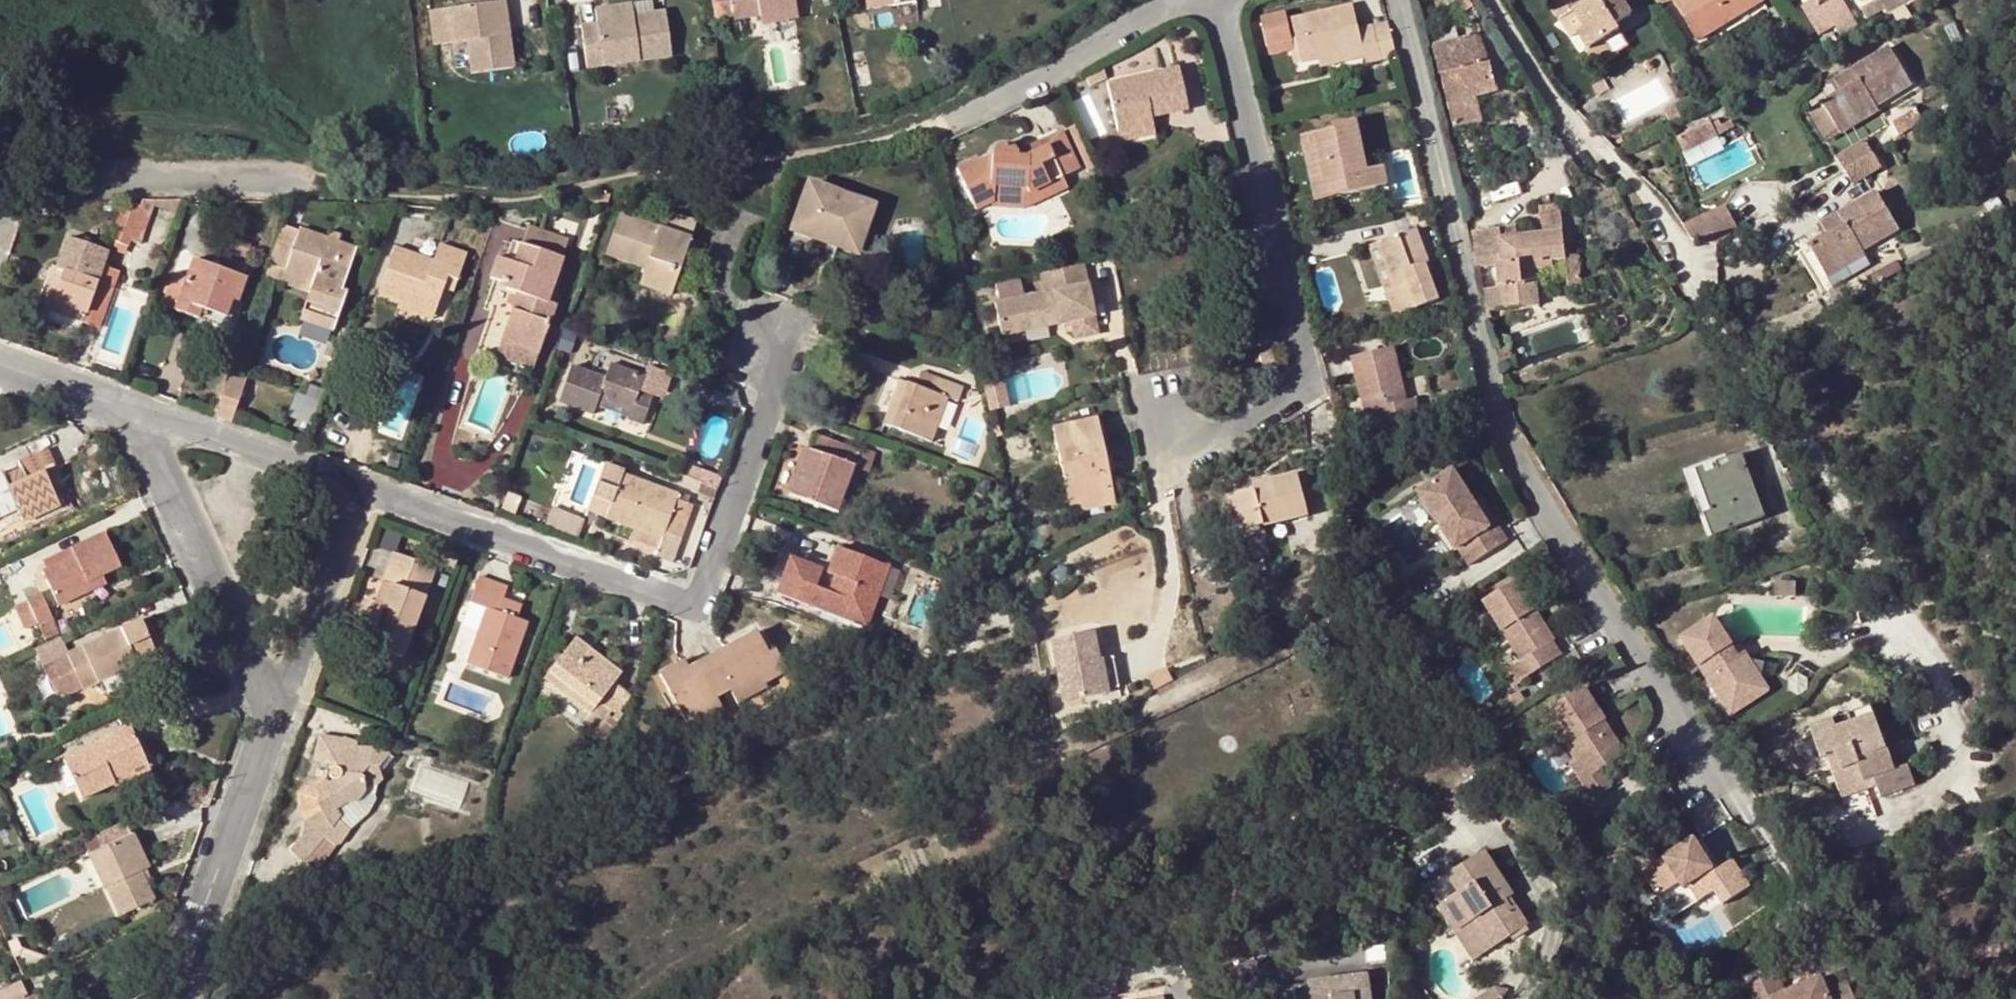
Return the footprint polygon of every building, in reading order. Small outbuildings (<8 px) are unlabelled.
[(728,0),(709,0),(712,19),(731,15),(728,0)] [(731,15),(732,20),(758,16),(760,24),(795,17),(792,1),(795,0),(728,0),(731,15)] [(874,8),(872,0),(864,0),(866,10),(874,8)] [(874,8),(913,1),(913,0),(872,0),(874,8)] [(1579,0),(1578,0),(1545,0),(1557,19),(1571,11),(1582,28),(1576,32),(1587,50),(1604,40),(1617,31),(1613,24),(1630,14),(1620,0),(1589,0),(1581,5),(1579,0)] [(1697,41),(1716,28),(1713,23),(1750,0),(1673,0),(1697,41)] [(1761,0),(1750,0),(1713,23),(1716,28),(1762,1),(1761,0)] [(1917,0),(1884,0),(1881,2),(1888,15),(1917,0)] [(616,8),(617,20),(651,15),(650,3),(616,8)] [(500,4),(488,6),(493,39),(505,37),(500,4)] [(1365,64),(1380,60),(1373,26),(1358,29),(1352,5),(1291,19),(1295,39),(1302,62),(1318,58),(1362,50),(1363,58),(1365,64)] [(488,6),(425,14),(430,49),(463,44),(467,76),(510,70),(505,37),(493,39),(488,6)] [(651,15),(617,20),(616,8),(594,11),(596,26),(580,28),(586,69),(602,67),(601,55),(635,50),(637,62),(670,58),(664,13),(651,15)] [(1395,56),(1387,23),(1373,26),(1380,60),(1395,56)] [(1433,45),(1440,76),(1449,74),(1446,62),(1462,58),(1465,71),(1482,66),(1475,35),(1433,45)] [(1292,64),(1302,62),(1295,39),(1288,40),(1292,64)] [(1611,51),(1604,40),(1587,50),(1594,62),(1611,51)] [(1889,47),(1853,71),(1858,81),(1842,91),(1807,113),(1825,142),(1877,111),(1875,107),(1911,84),(1889,47)] [(601,55),(602,67),(637,62),(635,50),(601,55)] [(1320,67),(1363,58),(1362,50),(1318,58),(1320,67)] [(1449,74),(1440,76),(1453,128),(1481,122),(1474,95),(1496,90),(1489,64),(1482,66),(1465,71),(1462,58),(1446,62),(1449,74)] [(1106,83),(1117,133),(1141,127),(1138,120),(1151,119),(1185,110),(1177,67),(1106,83)] [(1858,81),(1853,71),(1836,81),(1842,91),(1858,81)] [(1603,80),(1592,86),(1597,94),(1607,89),(1603,80)] [(1675,105),(1666,110),(1673,125),(1683,119),(1675,105)] [(1916,110),(1893,124),(1901,136),(1924,124),(1916,110)] [(1141,127),(1117,133),(1119,142),(1153,136),(1151,119),(1138,120),(1141,127)] [(1310,136),(1325,198),(1385,185),(1382,168),(1365,170),(1355,121),(1332,126),(1333,131),(1310,136)] [(1717,135),(1712,125),(1710,121),(1677,138),(1684,153),(1717,135)] [(1717,122),(1712,125),(1717,135),(1732,127),(1729,121),(1720,127),(1717,122)] [(974,210),(991,202),(993,201),(994,186),(1026,188),(1026,194),(1061,177),(1077,169),(1060,133),(1043,140),(1046,146),(1027,155),(1015,154),(1014,150),(1011,146),(1006,145),(1002,144),(998,146),(995,147),(992,150),(991,153),(990,156),(974,164),(972,159),(954,169),(974,210)] [(1314,200),(1325,198),(1310,136),(1301,137),(1314,200)] [(1025,149),(1027,155),(1046,146),(1043,140),(1025,149)] [(1864,141),(1836,159),(1852,185),(1880,167),(1864,141)] [(993,201),(991,202),(990,208),(1024,209),(1066,190),(1061,177),(1026,194),(1026,188),(994,186),(993,201)] [(868,206),(807,183),(791,227),(806,232),(805,236),(845,250),(855,224),(861,226),(868,206)] [(1841,226),(1825,236),(1805,248),(1824,279),(1863,255),(1862,253),(1897,231),(1874,193),(1835,217),(1841,226)] [(140,206),(121,201),(108,237),(134,247),(144,214),(138,212),(140,206)] [(1539,207),(1541,235),(1562,232),(1560,206),(1539,207)] [(1724,206),(1683,225),(1691,240),(1702,244),(1708,244),(1714,244),(1720,242),(1739,232),(1724,206)] [(653,227),(617,215),(603,254),(642,269),(637,285),(669,296),(694,222),(668,212),(668,215),(658,212),(653,227)] [(1819,226),(1825,236),(1841,226),(1835,217),(1819,226)] [(852,253),(861,226),(855,224),(845,250),(852,253)] [(297,231),(279,225),(261,277),(279,283),(297,231)] [(1562,232),(1541,235),(1518,238),(1517,228),(1473,233),(1479,268),(1497,266),(1500,290),(1486,291),(1488,311),(1537,306),(1534,270),(1553,268),(1553,261),(1564,260),(1565,260),(1562,232)] [(297,231),(279,283),(308,294),(298,321),(330,332),(344,292),(339,290),(352,255),(325,245),(327,240),(298,229),(297,231)] [(1414,230),(1376,245),(1393,287),(1384,290),(1394,315),(1437,300),(1423,264),(1427,262),(1414,230)] [(66,238),(55,268),(63,270),(51,302),(82,313),(79,321),(95,327),(117,272),(101,268),(106,253),(66,238)] [(510,241),(501,238),(494,257),(503,261),(510,241)] [(354,249),(327,240),(325,245),(352,255),(354,249)] [(561,258),(510,241),(503,261),(494,257),(487,277),(503,284),(502,288),(516,293),(500,342),(536,355),(553,305),(546,303),(561,258)] [(431,261),(393,249),(377,292),(398,300),(433,311),(441,289),(446,276),(455,281),(465,254),(437,243),(431,261)] [(1393,287),(1376,245),(1368,248),(1384,290),(1393,287)] [(1565,260),(1564,260),(1568,288),(1581,287),(1579,258),(1565,260)] [(244,278),(190,259),(182,282),(166,277),(156,305),(197,319),(200,308),(223,316),(230,299),(236,301),(244,278)] [(36,306),(79,321),(82,313),(51,302),(63,270),(55,268),(50,266),(36,306)] [(1039,275),(1043,295),(1024,299),(1020,279),(995,284),(999,303),(996,305),(1002,337),(1056,326),(1069,322),(1073,341),(1097,335),(1093,318),(1086,284),(1082,266),(1039,275)] [(451,293),(455,281),(446,276),(441,289),(451,293)] [(431,319),(433,311),(398,300),(395,306),(431,319)] [(530,371),(536,355),(500,342),(494,357),(530,371)] [(1494,345),(1498,359),(1511,357),(1508,342),(1494,345)] [(1269,349),(1258,351),(1257,352),(1260,365),(1272,362),(1269,349)] [(1350,358),(1361,399),(1370,397),(1378,431),(1419,421),(1414,399),(1406,400),(1401,402),(1398,390),(1403,389),(1392,349),(1350,358)] [(1511,357),(1498,359),(1500,368),(1513,365),(1511,357)] [(602,378),(569,366),(556,402),(589,415),(595,400),(628,412),(625,419),(641,425),(651,395),(636,390),(642,376),(607,363),(602,378)] [(646,366),(642,376),(636,390),(651,395),(664,400),(673,376),(646,366)] [(246,376),(228,368),(211,413),(229,420),(246,376)] [(999,368),(981,371),(990,411),(1008,407),(999,368)] [(918,370),(913,386),(929,392),(935,377),(918,370)] [(962,386),(935,377),(929,392),(913,386),(896,379),(881,423),(929,441),(946,397),(956,400),(962,386)] [(1401,402),(1406,400),(1403,389),(1398,390),(1401,402)] [(1370,397),(1361,399),(1369,432),(1378,431),(1370,397)] [(1051,429),(1067,501),(1087,497),(1086,492),(1108,487),(1094,419),(1051,429)] [(854,451),(812,434),(789,494),(834,510),(854,451)] [(16,509),(22,524),(57,506),(42,472),(52,468),(45,449),(17,463),(20,467),(24,477),(6,486),(2,476),(0,473),(0,517),(16,509)] [(1739,455),(1718,463),(1719,469),(1699,477),(1711,512),(1704,514),(1712,536),(1761,519),(1739,455)] [(602,462),(588,506),(606,513),(604,518),(632,529),(660,538),(662,532),(678,537),(689,508),(684,506),(686,498),(676,494),(675,497),(649,488),(650,485),(620,474),(622,470),(602,462)] [(1719,469),(1718,463),(1689,473),(1704,514),(1711,512),(1699,477),(1719,469)] [(594,470),(580,465),(566,500),(581,507),(594,470)] [(678,474),(697,481),(699,472),(680,466),(678,474)] [(20,467),(2,476),(6,486),(24,477),(20,467)] [(1455,471),(1421,492),(1440,524),(1443,523),(1459,548),(1470,566),(1509,542),(1497,523),(1490,527),(1475,503),(1455,471)] [(1263,491),(1256,492),(1263,526),(1308,515),(1298,477),(1261,485),(1263,491)] [(676,494),(650,485),(649,488),(675,497),(676,494)] [(1087,497),(1067,501),(1069,512),(1112,503),(1108,487),(1086,492),(1087,497)] [(1233,498),(1241,531),(1263,526),(1256,492),(1233,498)] [(1482,499),(1475,503),(1490,527),(1497,523),(1482,499)] [(585,512),(604,518),(606,513),(588,506),(585,512)] [(1440,524),(1434,528),(1450,554),(1459,548),(1443,523),(1440,524)] [(1263,526),(1241,531),(1244,541),(1265,535),(1263,526)] [(656,548),(660,538),(632,529),(629,538),(656,548)] [(671,556),(678,537),(662,532),(660,538),(656,548),(656,551),(671,556)] [(102,533),(42,563),(44,568),(40,571),(56,606),(89,591),(85,582),(99,576),(118,568),(102,533)] [(834,547),(828,563),(836,566),(833,576),(821,607),(865,625),(886,565),(834,547)] [(422,564),(392,553),(380,582),(390,585),(381,608),(367,645),(401,657),(423,596),(413,593),(422,564)] [(825,573),(833,576),(836,566),(828,563),(825,573)] [(434,569),(422,564),(413,593),(423,596),(434,569)] [(435,570),(429,587),(443,592),(449,575),(435,570)] [(103,584),(99,576),(85,582),(89,591),(103,584)] [(525,622),(514,618),(496,611),(500,598),(505,587),(477,577),(467,602),(485,608),(466,663),(506,678),(525,622)] [(1519,683),(1560,658),(1552,644),(1554,643),(1517,582),(1484,603),(1520,662),(1510,669),(1519,683)] [(1794,583),(1774,583),(1774,595),(1794,596),(1794,583)] [(45,644),(59,638),(38,592),(24,598),(25,601),(36,624),(45,644)] [(1631,600),(1636,613),(1646,609),(1642,597),(1631,600)] [(520,604),(500,598),(496,611),(514,618),(520,604)] [(24,629),(36,624),(25,601),(14,607),(24,629)] [(359,642),(367,645),(381,608),(373,605),(359,642)] [(1713,618),(1680,640),(1725,709),(1733,703),(1739,712),(1765,695),(1766,689),(1744,654),(1738,658),(1713,618)] [(65,653),(66,656),(80,688),(81,690),(135,665),(134,662),(131,656),(150,646),(138,620),(65,653)] [(767,651),(755,631),(686,668),(683,660),(657,674),(688,729),(722,710),(714,695),(709,688),(723,681),(728,689),(734,701),(764,685),(762,681),(784,669),(774,648),(767,651)] [(1103,690),(1097,660),(1092,633),(1049,641),(1054,667),(1057,667),(1063,701),(1104,694),(1103,690)] [(619,674),(573,638),(543,677),(589,713),(582,722),(593,732),(609,711),(598,702),(613,682),(619,674)] [(154,653),(150,646),(131,656),(134,662),(154,653)] [(66,656),(42,668),(55,699),(80,688),(66,656)] [(1112,657),(1097,660),(1103,690),(1118,688),(1112,657)] [(714,695),(728,689),(723,681),(709,688),(714,695)] [(628,694),(613,682),(598,702),(609,711),(613,715),(628,694)] [(1583,689),(1546,713),(1568,745),(1566,746),(1574,760),(1586,779),(1599,772),(1623,756),(1603,723),(1605,722),(1583,689)] [(1733,703),(1725,709),(1730,717),(1739,712),(1733,703)] [(1809,728),(1812,738),(1871,718),(1869,708),(1809,728)] [(1871,718),(1812,738),(1819,760),(1826,758),(1836,785),(1861,777),(1862,783),(1874,779),(1892,773),(1871,718)] [(144,761),(127,727),(92,744),(94,747),(63,761),(80,798),(111,782),(109,777),(144,761)] [(297,794),(298,809),(308,811),(311,818),(304,821),(300,838),(289,848),(300,861),(303,859),(314,848),(334,845),(338,845),(349,829),(337,820),(339,815),(358,805),(357,800),(365,792),(365,787),(374,786),(381,779),(376,764),(369,763),(369,746),(351,745),(345,744),(341,744),(342,738),(317,734),(312,759),(325,761),(329,769),(326,774),(331,778),(327,783),(323,780),(312,785),(310,782),(302,786),(297,794)] [(0,742),(0,762),(11,758),(4,740),(0,742)] [(1610,789),(1599,772),(1586,779),(1574,760),(1568,764),(1591,801),(1610,789)] [(148,770),(144,761),(109,777),(111,782),(113,786),(148,770)] [(1907,767),(1892,773),(1874,779),(1876,789),(1881,799),(1915,787),(1907,767)] [(1876,789),(1874,779),(1862,783),(1861,777),(1836,785),(1842,800),(1848,798),(1876,789)] [(1851,808),(1848,798),(1842,800),(1845,809),(1851,808)] [(298,809),(304,821),(311,818),(308,811),(298,809)] [(148,867),(126,821),(90,837),(97,852),(87,856),(101,889),(105,887),(117,916),(152,900),(143,881),(138,871),(144,868),(148,867)] [(1640,875),(1655,899),(1677,885),(1681,891),(1686,888),(1696,905),(1712,895),(1721,908),(1748,891),(1730,864),(1713,875),(1692,842),(1640,875)] [(315,868),(334,845),(314,848),(303,859),(315,868)] [(1502,901),(1507,897),(1512,895),(1483,851),(1446,876),(1457,893),(1440,904),(1457,931),(1474,920),(1492,947),(1526,926),(1513,906),(1508,910),(1502,901)] [(138,871),(143,881),(148,878),(144,868),(138,871)] [(1513,906),(1507,897),(1502,901),(1508,910),(1513,906)] [(1457,931),(1474,958),(1492,947),(1474,920),(1457,931)] [(1309,998),(1369,998),(1366,976),(1307,984),(1309,998)] [(1817,981),(1789,998),(1856,998),(1845,982),(1826,994),(1817,981)] [(1773,984),(1749,998),(1783,998),(1773,984)] [(1493,989),(1477,998),(1499,998),(1500,998),(1493,989)]
